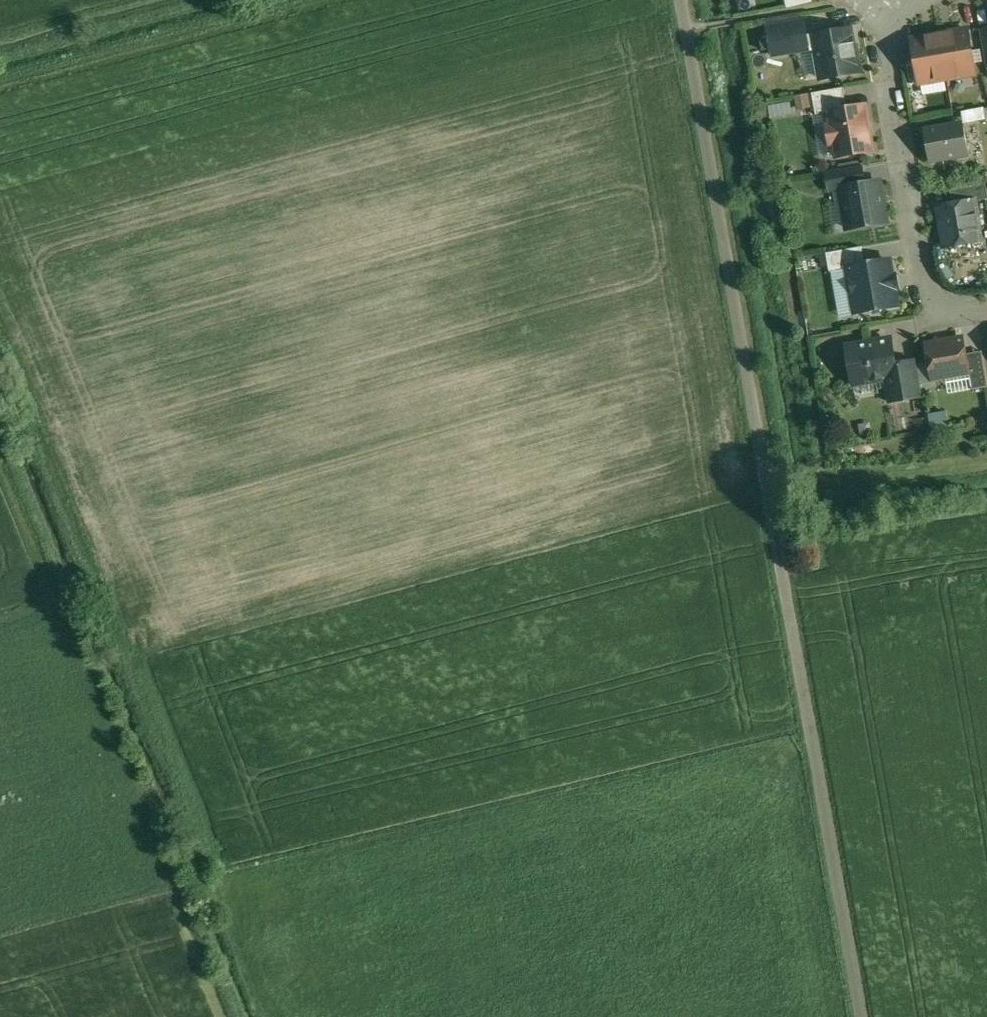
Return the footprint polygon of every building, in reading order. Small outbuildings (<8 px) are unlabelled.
[(800,17),(768,23),(769,28),(801,22),(800,17)] [(801,22),(769,28),(774,55),(809,49),(804,21),(801,22)] [(851,29),(815,35),(823,79),(861,72),(858,55),(855,53),(851,29)] [(969,29),(913,39),(921,84),(977,74),(969,29)] [(844,87),(813,93),(817,115),(830,113),(830,111),(848,108),(844,87)] [(848,108),(830,111),(830,113),(832,126),(828,127),(831,144),(835,143),(838,158),(874,151),(866,105),(848,108)] [(971,122),(986,118),(986,108),(968,112),(971,122)] [(964,124),(926,130),(931,161),(969,155),(964,124)] [(863,166),(827,172),(831,191),(842,189),(842,188),(866,184),(863,166)] [(866,184),(842,188),(842,189),(850,229),(887,223),(880,181),(866,184)] [(951,189),(954,204),(978,200),(978,201),(986,199),(986,183),(951,189)] [(954,204),(939,207),(947,247),(981,241),(978,220),(981,217),(978,201),(978,200),(954,204)] [(863,247),(827,253),(831,272),(848,269),(848,268),(866,264),(863,247)] [(866,264),(848,268),(848,269),(856,313),(871,310),(875,313),(881,312),(884,308),(899,305),(896,289),(899,289),(897,275),(893,275),(891,260),(866,264)] [(964,338),(927,345),(933,379),(934,378),(938,381),(946,380),(949,376),(970,372),(967,354),(964,338)] [(893,349),(882,341),(848,347),(854,378),(871,375),(878,380),(886,379),(898,377),(896,365),(893,349)] [(983,352),(967,354),(970,372),(971,376),(986,373),(983,352)] [(917,361),(896,365),(898,377),(886,379),(890,402),(924,396),(917,361)] [(971,376),(973,390),(986,387),(986,374),(986,373),(971,376)] [(936,427),(952,426),(951,412),(936,412),(936,427)]
